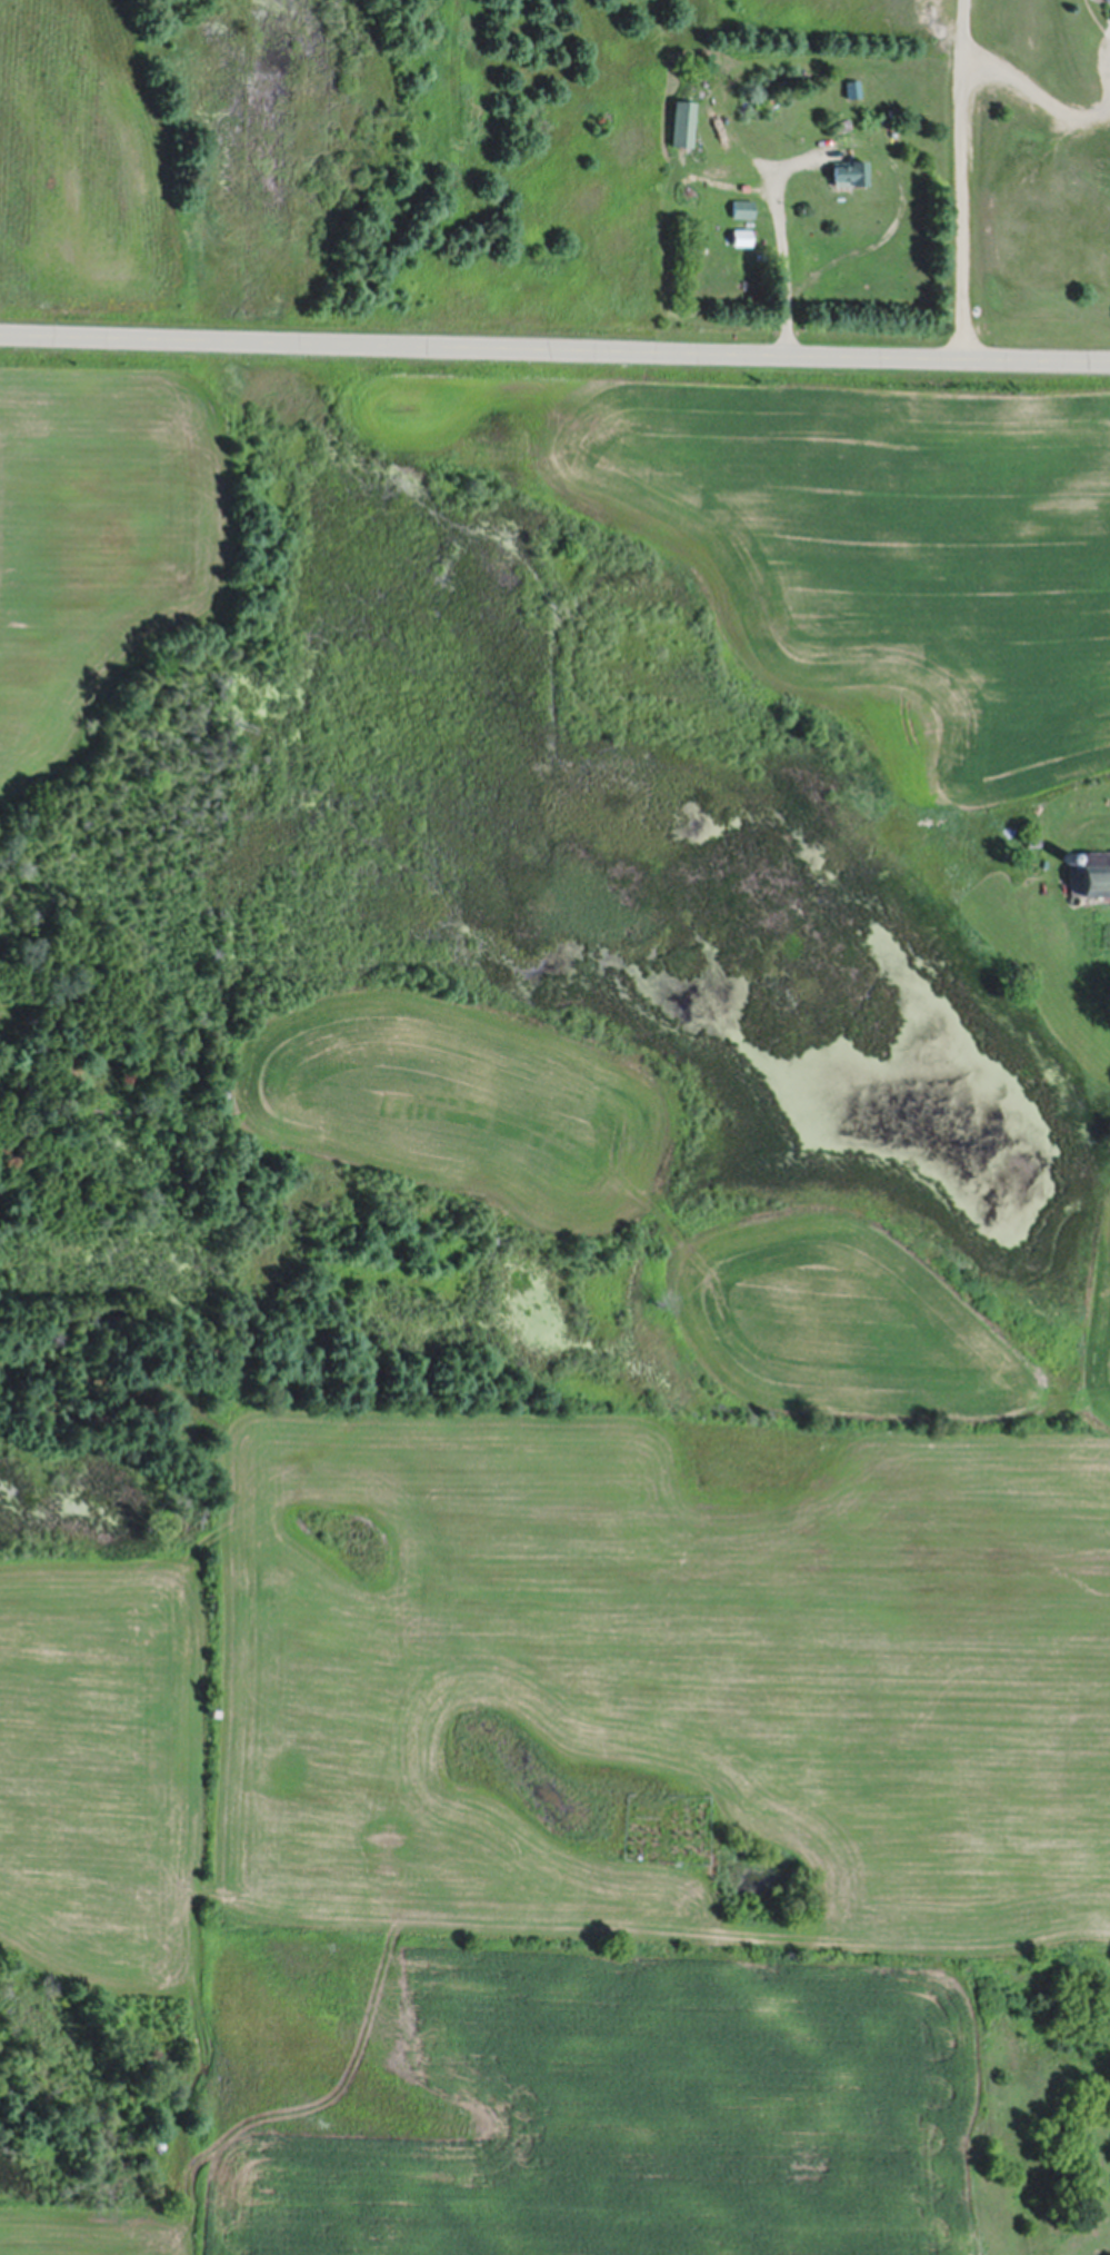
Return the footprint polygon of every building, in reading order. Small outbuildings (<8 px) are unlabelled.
[(861,96),(849,97),(848,79),(859,78),(861,96)] [(698,99),(693,143),(673,142),(677,98),(698,99)] [(868,159),(867,183),(851,182),(852,179),(834,178),(834,163),(848,163),(848,159),(868,159)] [(756,198),(754,216),(734,215),(736,198),(756,198)] [(752,228),(751,242),(734,242),(734,228),(752,228)] [(1082,850),(1109,848),(1109,897),(1084,897),(1082,850)]
